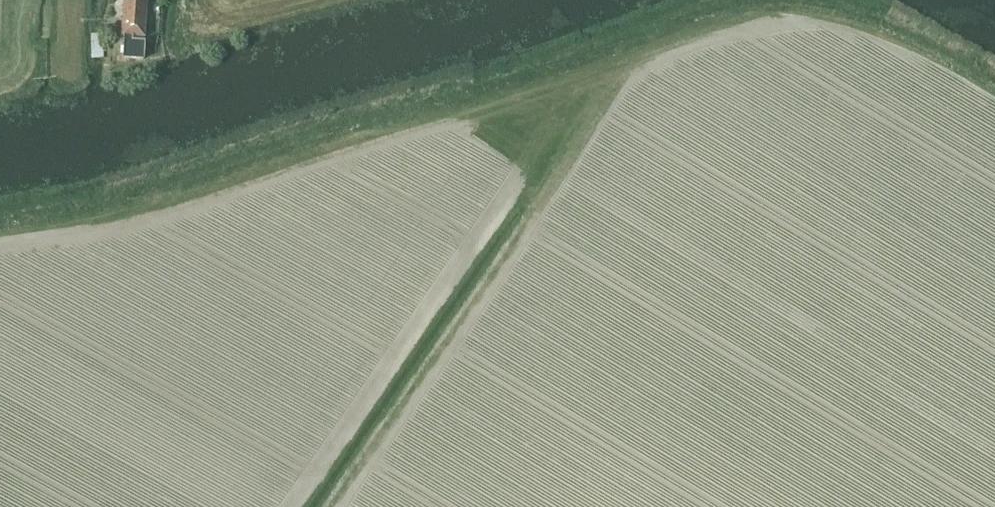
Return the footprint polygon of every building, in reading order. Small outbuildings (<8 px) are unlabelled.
[(146,0),(123,0),(121,37),(124,37),(122,60),(144,61),(145,42),(132,42),(132,37),(144,37),(146,0)]
